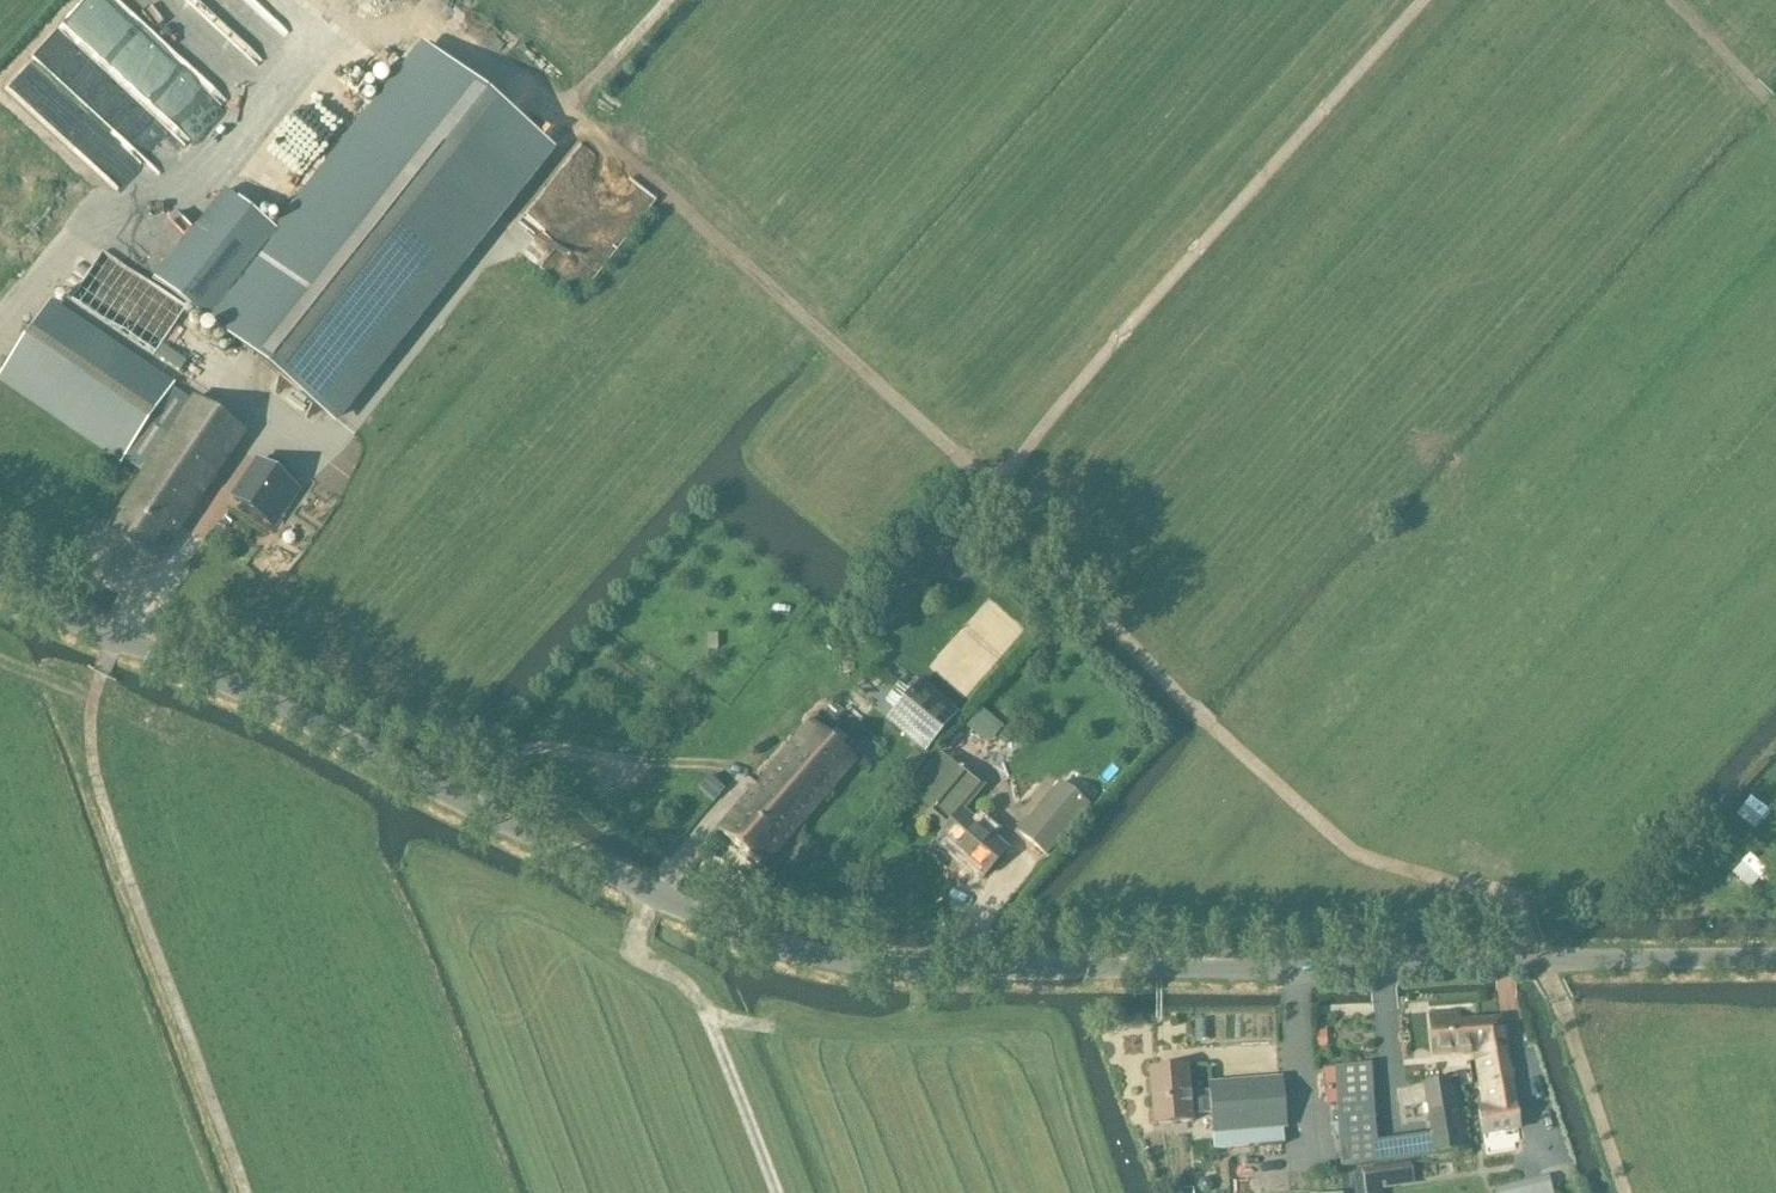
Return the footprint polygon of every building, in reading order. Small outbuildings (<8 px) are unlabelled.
[(225,192),(157,278),(203,314),(335,419),(507,203),(382,103),(278,233),(225,192)] [(186,307),(103,251),(70,299),(154,355),(186,307)] [(49,300),(0,375),(0,380),(122,461),(124,457),(144,471),(193,399),(172,386),(174,383),(49,300)] [(180,372),(187,362),(161,345),(154,355),(180,372)] [(193,399),(144,471),(107,528),(159,562),(246,431),(194,397),(193,399)] [(258,463),(233,499),(263,520),(275,502),(286,510),(300,491),(258,463)] [(889,720),(925,751),(956,715),(920,684),(912,693),(900,682),(884,700),(897,711),(889,720)] [(854,760),(811,723),(718,830),(762,868),(854,760)] [(965,770),(963,773),(940,753),(907,791),(930,811),(926,816),(943,831),(938,838),(983,876),(1007,849),(963,811),(984,786),(965,770)] [(1066,779),(1091,802),(1100,791),(1075,769),(1066,779)] [(1062,782),(1018,833),(1044,856),(1088,805),(1062,782)] [(1749,856),(1738,876),(1758,886),(1769,866),(1749,856)] [(1433,1055),(1475,1051),(1506,1047),(1501,1018),(1460,1022),(1459,1012),(1429,1015),(1433,1055)] [(1327,1032),(1317,1033),(1317,1050),(1328,1050),(1327,1032)] [(1520,1128),(1506,1047),(1475,1051),(1484,1108),(1479,1109),(1483,1134),(1520,1128)] [(1342,1167),(1380,1162),(1378,1143),(1376,1143),(1370,1063),(1334,1066),(1335,1070),(1336,1087),(1342,1167)] [(1284,1142),(1283,1126),(1287,1126),(1283,1075),(1208,1082),(1209,1090),(1190,1092),(1188,1065),(1149,1068),(1154,1124),(1192,1121),(1192,1113),(1211,1112),(1214,1148),(1284,1142)] [(1335,1070),(1326,1071),(1327,1087),(1336,1087),(1335,1070)] [(1378,1143),(1380,1162),(1470,1150),(1458,1079),(1424,1085),(1433,1137),(1378,1143)] [(1327,1105),(1337,1104),(1336,1091),(1326,1092),(1327,1105)] [(1366,1192),(1382,1192),(1381,1189),(1398,1187),(1397,1181),(1413,1179),(1411,1163),(1363,1170),(1366,1192)] [(1199,1192),(1211,1192),(1213,1187),(1208,1180),(1199,1181),(1196,1189),(1199,1192)] [(1504,1192),(1552,1192),(1549,1181),(1504,1192)]
